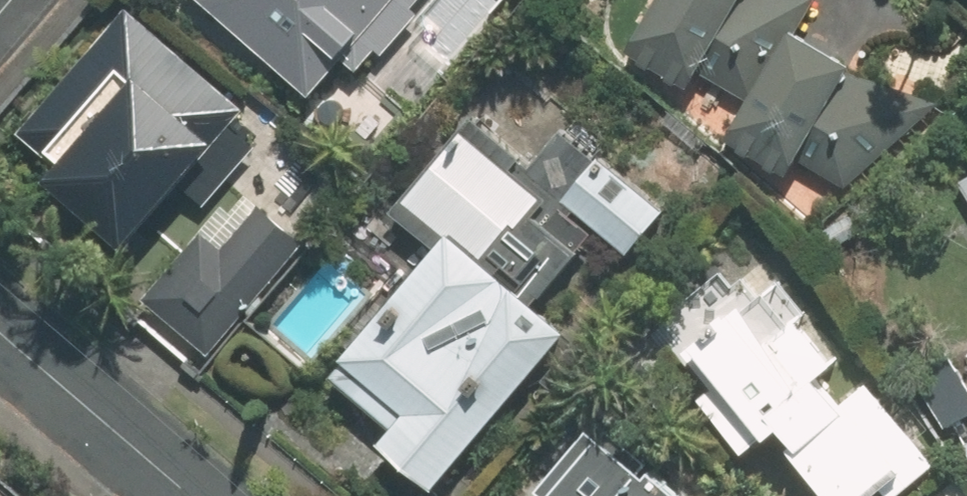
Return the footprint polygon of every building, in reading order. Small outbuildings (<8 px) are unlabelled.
[(330,105),(425,0),(212,0),(330,105)] [(627,56),(688,91),(699,72),(748,101),(788,33),(807,2),(804,0),(659,0),(627,56)] [(44,178),(123,249),(247,111),(133,9),(21,133),(56,165),(44,178)] [(724,143),(784,178),(795,160),(846,189),(938,103),(848,68),(788,33),(748,101),(724,143)] [(597,227),(627,255),(664,215),(603,160),(601,162),(564,131),(533,166),(475,116),(391,213),(432,248),(335,360),(398,415),(376,440),(433,490),(566,337),(529,305),(597,227)] [(966,202),(966,177),(956,183),(966,202)] [(143,298),(206,355),(305,245),(253,199),(213,244),(201,233),(143,298)] [(823,495),(873,495),(881,489),(888,495),(896,495),(930,467),(864,389),(841,409),(816,380),(837,362),(771,284),(759,294),(742,275),(733,283),(724,271),(670,316),(721,376),(703,391),(753,450),(771,435),(823,495)] [(966,416),(966,382),(955,363),(921,383),(948,427),(966,416)] [(591,431),(539,495),(541,495),(670,495),(591,431)]
